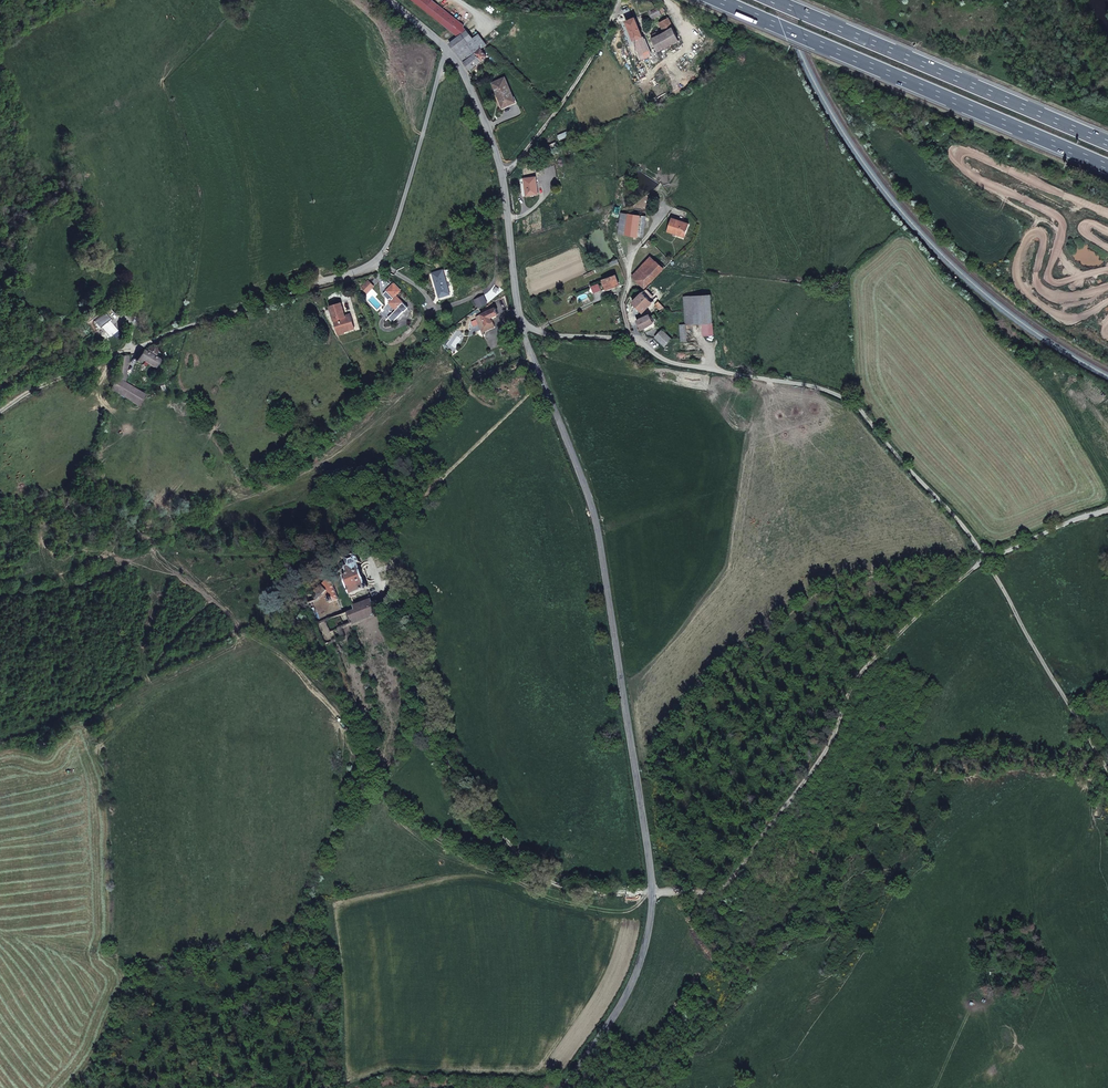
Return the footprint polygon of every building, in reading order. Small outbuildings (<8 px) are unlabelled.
[(455,33),(462,24),(432,0),(412,0),(455,33)] [(643,37),(636,18),(626,22),(638,49),(646,45),(645,43),(644,40),(643,37)] [(673,28),(669,19),(659,23),(664,33),(673,28)] [(462,24),(455,33),(459,37),(467,31),(464,27),(465,26),(462,24)] [(673,28),(664,33),(660,35),(657,29),(655,31),(656,33),(652,35),(654,38),(652,39),(658,51),(679,41),(673,28)] [(459,37),(450,44),(456,52),(473,38),(467,31),(459,37)] [(473,38),(456,52),(464,63),(487,45),(479,34),(473,38)] [(658,51),(652,39),(645,43),(646,45),(638,49),(642,59),(658,51)] [(487,45),(464,63),(470,70),(487,56),(483,52),(489,48),(487,45)] [(505,78),(493,83),(497,94),(501,93),(507,106),(515,102),(505,78)] [(501,93),(497,94),(503,108),(507,106),(501,93)] [(536,177),(524,178),(526,196),(538,194),(537,189),(538,189),(536,177)] [(626,234),(629,214),(623,213),(620,234),(626,234)] [(641,216),(629,214),(626,234),(626,235),(638,236),(641,216)] [(689,224),(672,218),(668,231),(674,233),(675,231),(686,235),(689,224)] [(654,253),(645,244),(643,247),(652,255),(654,253)] [(664,269),(651,257),(647,261),(645,258),(635,269),(632,275),(645,288),(664,269)] [(618,259),(583,276),(584,278),(619,263),(618,259)] [(432,273),(440,297),(450,294),(445,280),(446,280),(443,270),(432,273)] [(619,284),(616,275),(603,280),(606,289),(619,284)] [(369,280),(362,287),(367,293),(374,286),(369,280)] [(400,291),(393,284),(386,291),(383,294),(389,300),(391,298),(392,300),(389,303),(396,310),(400,306),(405,311),(409,307),(404,302),(396,295),(400,291)] [(662,292),(656,286),(647,296),(653,302),(656,299),(662,292)] [(641,290),(633,290),(628,298),(633,302),(643,292),(641,290)] [(653,302),(647,296),(643,292),(633,302),(643,313),(653,302)] [(712,322),(710,295),(684,297),(686,324),(703,323),(712,322)] [(475,300),(479,307),(487,303),(484,296),(475,300)] [(658,314),(661,318),(669,313),(656,299),(653,302),(661,311),(658,314)] [(330,306),(338,331),(354,326),(351,314),(345,316),(341,302),(335,304),(330,306)] [(484,313),(481,314),(476,317),(483,332),(494,326),(492,322),(491,318),(499,314),(496,307),(495,308),(493,304),(483,309),(484,313)] [(655,314),(651,316),(650,314),(637,321),(642,329),(649,326),(658,320),(656,316),(655,314)] [(120,335),(109,321),(102,327),(110,337),(112,335),(115,339),(120,335)] [(713,336),(712,322),(703,323),(704,337),(713,336)] [(338,331),(339,334),(344,332),(344,331),(355,328),(354,326),(338,331)] [(671,339),(663,331),(656,338),(665,346),(671,339)] [(142,351),(136,361),(139,363),(141,360),(153,367),(158,360),(154,358),(158,351),(150,346),(146,353),(142,351)] [(118,357),(115,378),(124,383),(128,355),(118,357)] [(115,378),(110,389),(136,406),(143,395),(124,383),(115,378)] [(343,573),(350,595),(368,589),(365,581),(367,580),(363,568),(361,569),(359,564),(361,563),(358,555),(347,558),(350,565),(344,569),(345,572),(343,573)] [(326,592),(329,603),(333,602),(333,601),(338,599),(330,579),(315,592),(316,597),(315,599),(317,601),(326,592)] [(371,600),(353,606),(355,610),(359,622),(377,615),(376,614),(371,600)] [(342,638),(341,628),(359,622),(355,610),(325,621),(330,633),(334,631),(336,641),(342,638)] [(316,624),(321,636),(330,633),(325,621),(316,624)]
